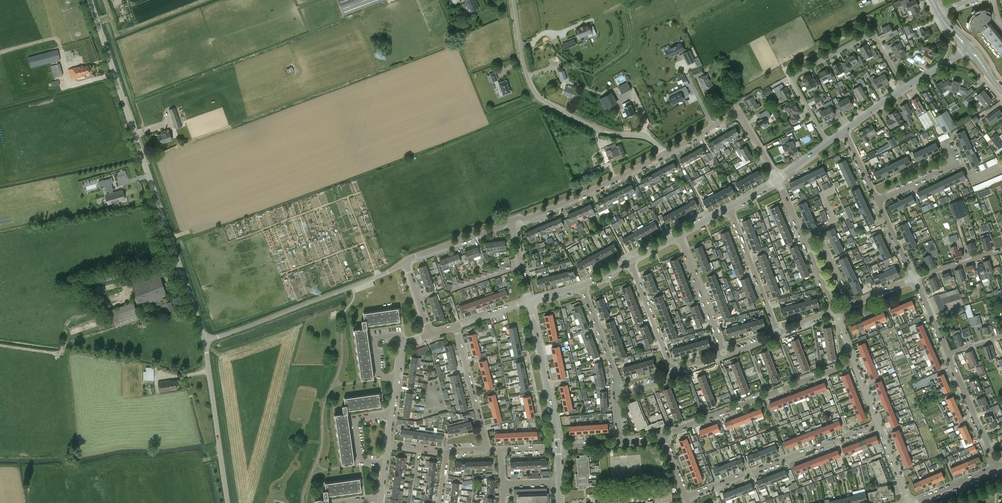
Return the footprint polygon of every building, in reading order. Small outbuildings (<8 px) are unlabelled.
[(343,15),(383,0),(338,0),(343,15)] [(471,11),(479,8),(476,1),(474,1),(474,0),(464,0),(468,8),(470,8),(471,11)] [(912,14),(919,11),(916,3),(917,3),(916,0),(914,0),(909,2),(908,0),(903,0),(901,1),(903,5),(906,3),(909,10),(908,10),(910,15),(912,14)] [(1001,54),(1001,41),(987,22),(991,18),(990,11),(989,11),(988,10),(986,10),(986,9),(979,9),(979,10),(978,10),(977,11),(976,11),(976,12),(975,12),(974,13),(973,14),(972,14),(972,15),(971,16),(970,17),(970,18),(970,19),(969,20),(969,21),(969,22),(968,23),(968,24),(968,25),(968,26),(968,27),(969,27),(969,29),(971,29),(974,32),(978,29),(980,31),(979,32),(999,57),(1001,54)] [(884,33),(887,39),(899,33),(896,29),(893,31),(889,24),(882,28),(884,33)] [(907,35),(912,33),(913,32),(910,24),(904,27),(907,35)] [(580,29),(576,30),(579,38),(587,34),(589,38),(594,36),(591,30),(595,28),(594,26),(590,27),(589,25),(584,27),(584,26),(580,28),(580,29)] [(924,30),(925,31),(924,31),(923,28),(920,30),(924,40),(928,39),(928,38),(932,36),(929,29),(926,30),(926,29),(924,30)] [(891,47),(894,52),(902,47),(905,46),(902,39),(900,40),(899,38),(895,40),(891,42),(893,46),(891,47)] [(671,48),(666,50),(669,57),(684,50),(680,43),(677,45),(676,44),(671,46),(671,48)] [(878,56),(874,49),(871,51),(867,44),(860,48),(865,58),(872,55),(874,58),(878,56)] [(905,53),(902,47),(894,52),(897,57),(899,56),(901,59),(904,61),(908,54),(909,52),(908,51),(905,53)] [(926,52),(922,58),(917,54),(916,55),(913,59),(909,56),(906,60),(914,64),(916,60),(918,62),(919,60),(925,64),(927,61),(930,62),(934,56),(930,53),(932,50),(928,47),(922,48),(921,49),(926,52)] [(28,55),(31,68),(61,60),(57,48),(28,55)] [(690,50),(683,53),(688,64),(695,61),(690,50)] [(857,66),(863,62),(859,55),(856,57),(854,54),(848,57),(849,59),(849,60),(851,63),(853,65),(855,64),(857,66)] [(844,71),(845,74),(849,72),(844,63),(841,65),(839,62),(832,66),(837,75),(844,71)] [(54,77),(63,75),(60,63),(51,66),(54,77)] [(85,75),(85,74),(90,73),(88,65),(84,66),(83,65),(68,70),(71,78),(75,77),(75,78),(85,75)] [(700,75),(701,77),(698,78),(701,84),(702,84),(704,89),(713,85),(710,80),(709,80),(707,75),(704,76),(703,74),(704,74),(701,68),(692,72),(694,78),(700,75)] [(832,79),(833,81),(836,79),(830,68),(827,70),(826,69),(818,73),(822,81),(827,78),(829,81),(832,79)] [(877,73),(879,76),(884,85),(889,82),(886,76),(888,75),(887,73),(886,70),(885,69),(880,71),(877,73)] [(679,85),(688,80),(685,74),(676,78),(679,85)] [(815,85),(816,86),(820,84),(816,76),(812,78),(809,74),(803,78),(809,88),(815,85)] [(878,88),(884,85),(879,76),(876,78),(874,75),(869,78),(872,84),(875,82),(878,88)] [(855,84),(857,87),(853,89),(860,101),(868,96),(863,87),(866,85),(863,79),(862,80),(860,77),(856,80),(857,82),(855,84)] [(498,83),(503,95),(510,92),(506,80),(498,83)] [(835,84),(839,91),(842,89),(841,85),(844,84),(842,80),(835,84)] [(949,86),(948,87),(952,88),(952,90),(962,92),(964,94),(962,96),(965,100),(974,92),(972,88),(968,91),(965,88),(959,87),(960,82),(954,80),(953,83),(951,83),(951,82),(949,82),(948,86),(949,86)] [(941,81),(935,85),(938,88),(936,89),(941,98),(943,97),(945,96),(943,93),(948,89),(948,87),(949,86),(948,86),(949,82),(947,81),(943,84),(941,81)] [(631,89),(627,82),(618,86),(622,94),(631,89)] [(784,88),(782,84),(773,89),(778,97),(781,95),(784,100),(791,96),(786,87),(784,88)] [(569,96),(568,96),(572,98),(576,88),(572,87),(571,87),(566,85),(566,86),(563,94),(569,96)] [(679,89),(668,95),(672,102),(683,97),(679,89)] [(938,107),(933,98),(934,98),(929,90),(923,93),(928,101),(930,100),(932,102),(930,103),(934,109),(938,107)] [(976,96),(980,101),(987,95),(983,90),(976,96)] [(846,98),(843,99),(848,108),(853,105),(850,99),(852,97),(849,91),(844,94),(846,98)] [(754,95),(752,92),(745,96),(747,100),(744,101),(749,109),(754,106),(756,109),(761,106),(759,103),(757,104),(753,96),(754,95)] [(612,97),(610,93),(600,99),(604,106),(609,104),(606,100),(612,97)] [(992,100),(987,95),(980,101),(984,106),(980,109),(982,112),(990,107),(988,104),(992,100)] [(915,111),(924,126),(926,129),(938,122),(930,109),(926,112),(917,96),(912,100),(917,109),(915,111)] [(843,110),(848,108),(843,99),(841,101),(839,98),(837,99),(836,97),(833,99),(837,106),(840,104),(843,110)] [(624,108),(628,116),(635,113),(631,105),(629,101),(623,104),(625,108),(624,108)] [(796,115),(795,114),(800,111),(794,101),(784,106),(786,111),(789,110),(790,112),(789,112),(792,118),(791,118),(793,123),(799,120),(796,115)] [(828,107),(826,109),(830,117),(835,115),(832,108),(834,107),(831,101),(826,103),(828,107)] [(912,113),(915,111),(913,107),(910,109),(907,103),(901,106),(905,113),(903,114),(906,120),(909,125),(914,123),(910,117),(912,117),(909,112),(911,111),(912,113)] [(956,103),(949,108),(951,112),(959,107),(956,103)] [(182,126),(181,122),(175,107),(169,109),(176,128),(182,126)] [(987,116),(990,120),(1001,112),(999,108),(987,116)] [(825,120),(830,117),(826,109),(822,111),(821,109),(818,111),(822,118),(824,117),(825,120)] [(945,133),(947,132),(957,126),(949,114),(948,112),(947,109),(935,116),(945,133)] [(888,122),(891,128),(902,122),(895,111),(889,115),(892,120),(888,122)] [(770,121),(767,115),(765,112),(758,117),(759,119),(756,121),(760,127),(770,121)] [(1001,112),(990,120),(993,123),(1001,117),(1001,113),(1001,112)] [(979,120),(976,115),(971,118),(974,123),(974,122),(976,124),(980,122),(979,120)] [(864,129),(869,137),(877,132),(872,124),(864,129)] [(793,126),(785,130),(787,134),(795,131),(793,126)] [(959,139),(967,135),(962,126),(957,129),(959,132),(957,133),(959,139)] [(730,131),(735,140),(739,138),(737,135),(739,134),(735,127),(730,131)] [(870,140),(869,137),(864,129),(859,132),(863,140),(865,143),(870,140)] [(730,131),(724,134),(728,140),(730,143),(735,140),(730,131)] [(158,137),(161,145),(173,141),(169,132),(165,133),(166,135),(158,137)] [(995,145),(1001,140),(1001,139),(997,133),(990,139),(995,145)] [(724,134),(719,137),(723,143),(728,140),(724,134)] [(795,154),(799,153),(797,148),(794,142),(796,142),(793,134),(788,136),(790,141),(789,141),(793,150),(795,154)] [(969,139),(967,135),(959,139),(962,145),(976,138),(975,136),(969,139)] [(790,156),(795,154),(793,150),(789,141),(788,136),(780,140),(781,143),(783,143),(783,144),(782,145),(785,152),(788,150),(789,152),(790,156)] [(719,137),(713,140),(717,147),(723,143),(719,137)] [(897,144),(894,139),(893,137),(888,140),(892,147),(897,144)] [(962,145),(965,150),(972,147),(970,143),(977,140),(976,138),(962,145)] [(712,150),(717,147),(713,140),(708,143),(712,150)] [(930,145),(934,153),(939,150),(936,142),(930,145)] [(604,148),(605,151),(610,162),(625,155),(620,144),(616,146),(615,143),(604,148)] [(740,157),(749,151),(746,146),(743,147),(742,145),(736,149),(740,157)] [(930,145),(925,148),(928,155),(934,153),(930,145)] [(697,150),(700,156),(706,153),(702,147),(697,150)] [(965,150),(967,156),(975,152),(972,147),(965,150)] [(925,148),(919,150),(923,158),(928,155),(925,148)] [(866,153),(869,158),(879,153),(876,149),(866,153)] [(697,150),(691,153),(695,159),(700,156),(697,150)] [(912,151),(910,152),(912,158),(915,157),(917,161),(923,158),(919,150),(913,153),(912,151)] [(752,157),(749,151),(740,157),(742,160),(741,161),(741,160),(734,164),(737,169),(750,161),(749,159),(752,157)] [(908,156),(902,159),(906,166),(911,163),(909,160),(912,158),(910,152),(907,154),(908,156)] [(967,156),(970,161),(977,158),(975,152),(967,156)] [(691,153),(686,156),(689,162),(695,159),(691,153)] [(684,165),(689,162),(686,156),(680,159),(684,165)] [(841,169),(848,165),(845,159),(842,161),(840,158),(834,161),(836,164),(838,163),(841,169)] [(980,164),(977,158),(970,161),(973,167),(980,164)] [(902,159),(896,161),(900,169),(906,166),(902,159)] [(896,161),(891,164),(894,171),(900,169),(896,161)] [(668,165),(672,172),(674,175),(676,174),(674,171),(677,169),(678,170),(680,169),(677,164),(675,165),(674,162),(668,165)] [(891,164),(885,167),(889,174),(894,171),(891,164)] [(668,165),(663,168),(666,175),(672,172),(668,165)] [(841,169),(843,174),(851,171),(848,165),(841,169)] [(817,169),(821,177),(827,174),(823,167),(817,169)] [(885,167),(880,169),(883,177),(889,174),(885,167)] [(663,168),(657,171),(661,178),(666,175),(663,168)] [(817,169),(812,172),(815,180),(821,177),(817,169)] [(877,180),(883,177),(880,169),(874,172),(877,180)] [(753,173),(757,180),(762,177),(758,170),(753,173)] [(957,173),(961,182),(962,183),(965,182),(964,179),(967,178),(963,170),(957,173)] [(657,171),(652,174),(657,184),(663,181),(661,178),(657,171)] [(843,174),(846,180),(853,176),(851,171),(843,174)] [(812,172),(806,175),(810,182),(815,180),(812,172)] [(753,173),(747,176),(751,183),(757,180),(753,173)] [(957,173),(952,176),(955,183),(958,182),(959,183),(961,182),(957,173)] [(652,174),(646,177),(651,187),(657,184),(652,174)] [(806,175),(801,178),(804,185),(810,182),(806,175)] [(747,176),(742,179),(746,186),(751,183),(747,176)] [(856,182),(853,176),(846,180),(849,186),(856,182)] [(952,176),(946,178),(950,186),(955,183),(952,176)] [(104,188),(105,193),(113,192),(112,181),(112,177),(99,178),(100,188),(104,188)] [(649,188),(651,187),(646,177),(641,180),(642,183),(639,185),(642,192),(646,189),(644,186),(647,185),(649,188)] [(696,183),(700,180),(698,178),(690,182),(693,186),(697,184),(696,183)] [(801,178),(795,180),(799,188),(804,185),(801,178)] [(946,178),(940,181),(944,189),(945,191),(951,188),(950,186),(946,178)] [(735,181),(733,182),(736,187),(738,186),(740,190),(746,186),(742,179),(736,183),(735,181)] [(800,190),(799,188),(795,180),(789,183),(793,191),(796,189),(797,192),(800,190)] [(940,181),(935,184),(938,191),(944,189),(940,181)] [(997,189),(1001,187),(1001,186),(1001,181),(992,185),(993,190),(997,189)] [(731,185),(726,188),(729,195),(735,192),(733,189),(736,187),(733,182),(730,184),(731,185)] [(626,187),(631,197),(633,196),(632,194),(635,193),(638,198),(642,196),(638,186),(633,188),(632,184),(626,187)] [(935,184),(929,187),(933,194),(934,196),(939,193),(938,191),(935,184)] [(626,187),(620,190),(624,196),(626,195),(628,199),(631,197),(626,187)] [(929,187),(924,189),(927,197),(933,194),(929,187)] [(726,188),(720,191),(724,198),(729,195),(726,188)] [(854,197),(861,194),(859,188),(851,191),(854,197)] [(991,188),(978,193),(980,198),(993,192),(991,188)] [(919,194),(916,195),(918,200),(921,199),(922,200),(927,197),(924,189),(918,192),(919,194)] [(620,190),(615,193),(618,199),(620,202),(625,200),(624,196),(620,190)] [(107,195),(110,204),(123,200),(121,191),(107,195)] [(720,191),(714,194),(718,201),(724,198),(720,191)] [(707,195),(709,197),(713,204),(718,201),(714,194),(713,192),(707,195)] [(615,193),(609,195),(612,202),(618,199),(615,193)] [(854,197),(857,203),(864,199),(861,194),(854,197)] [(609,195),(604,198),(609,208),(614,205),(612,202),(609,195)] [(912,195),(907,197),(910,205),(916,202),(917,204),(919,202),(918,200),(916,195),(913,197),(912,195)] [(707,207),(713,204),(709,197),(703,200),(707,207)] [(907,197),(901,200),(905,208),(910,205),(907,197)] [(596,205),(598,211),(599,213),(609,208),(604,198),(598,201),(599,203),(596,205)] [(857,203),(859,208),(867,205),(864,199),(857,203)] [(954,219),(963,216),(967,214),(962,199),(949,203),(954,219)] [(689,203),(693,209),(698,206),(695,200),(689,203)] [(901,200),(895,203),(899,210),(905,208),(901,200)] [(798,204),(801,210),(809,207),(806,201),(798,204)] [(687,204),(684,205),(687,211),(693,209),(689,203),(687,204)] [(893,213),(899,210),(895,203),(890,205),(893,213)] [(585,207),(590,217),(595,214),(594,211),(591,204),(585,207)] [(773,214),(780,211),(778,205),(775,206),(774,204),(771,205),(768,207),(769,210),(771,209),(773,214)] [(684,205),(679,208),(682,214),(687,211),(684,205)] [(859,208),(862,214),(869,210),(867,205),(859,208)] [(585,207),(579,209),(582,216),(584,219),(590,217),(585,207)] [(809,207),(801,210),(803,216),(811,213),(809,207)] [(679,208),(673,211),(677,217),(682,214),(679,208)] [(579,209),(574,212),(577,218),(582,216),(579,209)] [(862,214),(865,219),(872,216),(869,210),(862,214)] [(673,211),(668,214),(671,220),(677,217),(673,211)] [(773,214),(775,220),(783,217),(780,211),(773,214)] [(569,218),(566,219),(569,226),(579,222),(577,218),(574,212),(568,214),(569,218)] [(649,224),(653,230),(658,227),(656,224),(660,222),(654,212),(651,214),(655,221),(649,224)] [(811,213),(803,216),(806,222),(813,218),(811,213)] [(666,223),(671,220),(668,214),(663,217),(661,214),(658,216),(661,221),(664,220),(666,223)] [(744,227),(752,224),(750,219),(754,217),(752,214),(749,216),(745,217),(746,220),(742,221),(744,227)] [(875,222),(872,216),(865,219),(867,225),(875,222)] [(775,220),(778,226),(785,223),(783,217),(775,220)] [(561,218),(555,220),(559,230),(562,229),(560,226),(563,224),(565,228),(569,226),(566,219),(562,221),(561,218)] [(813,218),(806,222),(808,228),(816,224),(813,218)] [(555,220),(549,222),(552,229),(555,228),(557,231),(559,230),(555,220)] [(549,222),(544,225),(546,231),(552,229),(549,222)] [(902,231),(909,228),(907,222),(899,226),(902,231)] [(779,233),(781,232),(788,229),(785,223),(778,226),(776,227),(779,233)] [(649,224),(644,227),(647,233),(653,230),(649,224)] [(744,227),(747,233),(754,230),(756,230),(755,226),(753,227),(752,224),(744,227)] [(544,225),(538,227),(541,234),(541,236),(545,234),(544,232),(546,231),(544,225)] [(538,227),(532,230),(536,240),(539,239),(538,235),(541,234),(538,227)] [(644,227),(639,230),(642,236),(647,233),(644,227)] [(828,237),(836,233),(833,227),(825,231),(828,237)] [(902,231),(904,237),(912,234),(909,228),(902,231)] [(723,240),(730,237),(728,231),(724,232),(723,229),(718,232),(719,234),(721,233),(723,240)] [(781,232),(783,238),(790,234),(788,229),(781,232)] [(530,242),(536,240),(532,230),(526,232),(530,242)] [(639,230),(633,233),(637,239),(642,236),(639,230)] [(747,233),(749,239),(756,236),(754,230),(747,233)] [(633,233),(628,236),(632,242),(637,239),(633,233)] [(828,237),(831,242),(838,239),(836,233),(828,237)] [(875,242),(883,239),(880,233),(870,238),(873,243),(875,242)] [(786,243),(787,246),(793,243),(792,241),(793,240),(790,234),(783,238),(786,244),(786,243)] [(904,237),(907,243),(914,239),(912,234),(904,237)] [(942,245),(959,240),(957,234),(940,239),(942,245)] [(626,245),(632,242),(628,236),(623,239),(621,236),(618,237),(621,243),(624,241),(626,245)] [(749,239),(751,245),(759,242),(756,236),(749,239)] [(981,238),(985,250),(992,248),(989,236),(981,238)] [(724,243),(725,246),(733,243),(730,237),(723,240),(721,240),(722,243),(724,243)] [(831,242),(833,248),(841,244),(838,239),(831,242)] [(856,246),(853,239),(848,241),(851,249),(856,246)] [(875,242),(878,248),(885,244),(883,239),(875,242)] [(917,245),(914,239),(907,243),(910,248),(917,245)] [(932,240),(925,243),(929,252),(936,249),(932,240)] [(697,254),(706,250),(704,244),(705,244),(704,241),(699,243),(697,244),(698,247),(694,248),(697,254)] [(485,243),(486,251),(489,250),(489,253),(493,253),(492,250),(492,242),(485,243)] [(757,250),(758,252),(768,248),(767,246),(761,248),(759,242),(751,245),(754,251),(757,250)] [(977,252),(977,251),(978,250),(977,247),(976,247),(974,242),(966,244),(968,250),(970,255),(977,252)] [(609,246),(612,252),(617,250),(614,243),(609,246)] [(725,246),(728,252),(735,249),(733,243),(725,246)] [(790,248),(792,254),(799,251),(797,245),(794,246),(793,243),(787,246),(788,249),(790,248)] [(844,250),(841,244),(833,248),(836,254),(844,250)] [(878,248),(881,253),(888,250),(885,244),(878,248)] [(951,247),(955,259),(963,257),(961,250),(957,251),(956,245),(951,247)] [(609,246),(603,249),(607,255),(612,252),(609,246)] [(471,249),(473,257),(480,255),(481,260),(485,259),(483,253),(479,254),(477,247),(471,249)] [(758,255),(760,261),(767,259),(765,253),(770,251),(772,250),(772,249),(773,248),(773,247),(768,248),(758,252),(759,255),(758,255)] [(854,256),(856,258),(861,256),(857,247),(851,250),(853,253),(857,251),(858,254),(854,256)] [(543,258),(541,251),(543,251),(542,248),(534,250),(535,253),(531,254),(532,260),(543,258)] [(462,255),(467,269),(466,267),(470,266),(468,263),(475,260),(473,257),(471,249),(465,251),(466,254),(462,255)] [(603,249),(598,252),(601,258),(607,255),(603,249)] [(728,252),(730,258),(737,255),(735,249),(728,252)] [(697,254),(699,260),(706,257),(705,255),(708,253),(706,250),(697,254)] [(891,256),(888,250),(881,253),(883,259),(891,256)] [(792,254),(795,260),(802,257),(799,251),(792,254)] [(598,252),(593,255),(596,261),(601,258),(598,252)] [(467,269),(462,255),(459,257),(458,254),(452,256),(455,264),(457,263),(459,266),(462,265),(463,270),(467,269)] [(936,265),(931,254),(930,255),(924,257),(929,268),(936,265)] [(593,255),(588,258),(591,264),(596,261),(593,255)] [(730,258),(732,263),(740,261),(737,255),(730,258)] [(448,266),(449,269),(452,268),(453,268),(454,271),(457,270),(455,264),(452,256),(446,258),(448,266)] [(841,265),(849,261),(851,260),(850,258),(848,259),(846,256),(839,259),(841,265)] [(672,267),(680,264),(678,258),(673,260),(672,257),(668,259),(668,262),(670,261),(672,267)] [(699,260),(701,266),(708,263),(706,257),(699,260)] [(790,268),(797,265),(804,262),(802,257),(795,260),(796,262),(792,263),(792,264),(789,266),(790,268)] [(442,268),(448,266),(446,258),(440,260),(442,268)] [(543,258),(532,260),(533,266),(537,265),(538,268),(544,267),(544,264),(540,264),(540,261),(543,260),(543,258)] [(588,258),(582,261),(586,267),(591,264),(588,258)] [(586,267),(582,261),(581,259),(576,262),(580,270),(586,267)] [(760,261),(762,267),(769,265),(767,259),(760,261)] [(889,268),(888,265),(886,260),(883,261),(887,271),(884,272),(888,280),(893,277),(890,270),(889,268)] [(984,263),(986,272),(988,278),(993,276),(991,272),(994,272),(993,269),(990,260),(983,262),(984,263)] [(732,263),(734,269),(742,267),(740,261),(732,263)] [(841,265),(844,271),(852,267),(849,261),(841,265)] [(797,265),(800,271),(807,268),(804,262),(797,265)] [(707,270),(708,273),(713,271),(712,269),(711,269),(708,263),(701,266),(704,272),(707,270)] [(988,278),(986,272),(984,263),(977,265),(982,280),(983,282),(984,282),(987,281),(988,280),(987,278),(988,278)] [(672,267),(675,273),(682,270),(680,264),(672,267)] [(420,274),(428,271),(426,265),(418,267),(420,274)] [(762,267),(764,273),(772,270),(769,265),(762,267)] [(975,271),(975,270),(973,265),(966,267),(969,277),(972,276),(973,278),(976,277),(977,281),(980,280),(979,276),(978,270),(975,271)] [(737,275),(738,278),(743,276),(742,273),(744,272),(742,267),(734,269),(737,275)] [(844,271),(847,276),(854,273),(856,272),(855,269),(853,270),(852,267),(844,271)] [(890,270),(893,277),(899,275),(896,267),(893,268),(892,267),(889,268),(890,270)] [(568,270),(568,271),(570,279),(576,277),(574,270),(573,268),(568,270)] [(646,281),(653,278),(651,272),(654,271),(653,268),(649,271),(646,272),(647,274),(643,275),(646,281)] [(810,274),(807,268),(800,271),(802,277),(810,274)] [(955,271),(958,282),(965,280),(962,269),(955,271)] [(675,273),(677,279),(684,276),(682,270),(675,273)] [(764,273),(767,279),(774,276),(772,270),(764,273)] [(420,274),(423,280),(430,277),(428,271),(420,274)] [(568,271),(562,273),(564,281),(570,279),(568,271)] [(707,276),(710,282),(717,279),(715,274),(714,274),(713,271),(708,273),(709,275),(707,276)] [(884,272),(879,274),(882,282),(888,280),(884,272)] [(942,275),(944,280),(945,284),(950,282),(951,286),(955,284),(954,281),(955,281),(954,276),(951,277),(949,272),(942,275)] [(163,299),(164,303),(163,303),(166,312),(173,309),(171,301),(168,302),(167,298),(168,298),(159,273),(131,282),(139,308),(163,299)] [(543,275),(543,278),(545,285),(552,284),(550,276),(549,273),(543,275)] [(562,273),(556,275),(558,282),(564,281),(562,273)] [(847,276),(849,282),(857,278),(854,273),(847,276)] [(876,285),(882,282),(879,274),(873,277),(876,285)] [(556,275),(550,276),(552,284),(558,282),(556,275)] [(678,285),(679,285),(687,282),(684,276),(677,279),(676,279),(678,285)] [(738,281),(741,287),(750,283),(748,277),(744,278),(743,276),(738,278),(739,280),(738,281)] [(767,279),(769,285),(776,282),(774,276),(767,279)] [(423,280),(425,286),(432,283),(430,277),(423,280)] [(929,280),(933,291),(941,288),(936,277),(929,280)] [(539,287),(545,285),(543,278),(537,279),(539,287)] [(646,281),(648,287),(655,284),(657,284),(655,280),(654,280),(653,278),(646,281)] [(849,282),(852,288),(860,284),(857,278),(849,282)] [(710,282),(712,288),(719,285),(717,279),(710,282)] [(679,285),(681,291),(689,288),(687,282),(679,285)] [(769,285),(771,291),(779,288),(776,282),(769,285)] [(427,292),(428,294),(436,291),(436,289),(434,289),(432,283),(425,286),(427,292)] [(622,288),(624,294),(632,291),(630,285),(628,286),(626,283),(619,286),(620,289),(622,288)] [(745,291),(745,292),(753,289),(750,283),(741,287),(743,292),(745,291)] [(654,292),(655,294),(660,292),(659,290),(658,290),(655,284),(648,287),(650,293),(654,292)] [(862,290),(860,284),(852,288),(855,293),(862,290)] [(712,288),(714,294),(722,291),(719,285),(712,288)] [(498,290),(499,292),(501,299),(508,297),(506,292),(509,291),(508,287),(505,288),(498,290)] [(681,291),(684,296),(691,293),(689,288),(681,291)] [(781,294),(779,288),(771,291),(774,297),(781,294)] [(745,292),(748,297),(755,295),(753,289),(745,292)] [(939,294),(940,297),(941,298),(945,297),(947,296),(950,295),(953,294),(956,293),(959,293),(959,292),(958,289),(939,294)] [(714,294),(717,300),(726,296),(724,290),(722,291),(714,294)] [(428,297),(431,303),(438,301),(436,295),(437,294),(436,291),(428,294),(429,297),(428,297)] [(632,291),(624,294),(627,300),(634,297),(632,291)] [(485,295),(485,297),(488,304),(494,301),(492,295),(491,292),(485,295)] [(499,292),(492,295),(494,301),(501,299),(499,292)] [(654,297),(657,303),(664,300),(662,295),(661,295),(660,292),(655,294),(656,297),(654,297)] [(687,302),(688,305),(693,303),(692,300),(694,300),(691,293),(684,296),(682,297),(683,300),(685,299),(686,303),(687,302)] [(598,307),(605,304),(603,298),(606,297),(605,294),(601,297),(602,298),(596,301),(598,307)] [(755,295),(748,297),(750,304),(748,304),(750,307),(754,305),(753,302),(757,301),(755,295)] [(717,300),(719,306),(726,303),(728,302),(726,296),(717,300)] [(485,297),(479,299),(481,306),(488,304),(485,297)] [(634,297),(627,300),(629,306),(636,303),(634,297)] [(811,299),(813,307),(819,305),(817,298),(811,299)] [(479,299),(472,302),(475,308),(481,306),(479,299)] [(811,299),(805,301),(807,309),(813,307),(811,299)] [(657,303),(659,309),(666,306),(664,300),(657,303)] [(906,302),(909,309),(911,312),(916,310),(912,300),(906,302)] [(431,303),(433,309),(440,307),(442,306),(441,303),(439,303),(438,301),(431,303)] [(574,313),(582,310),(579,301),(577,302),(572,304),(571,305),(571,306),(571,307),(572,307),(573,307),(574,307),(575,311),(573,311),(574,313)] [(805,301),(799,303),(801,310),(807,309),(805,301)] [(472,302),(466,304),(468,311),(475,308),(472,302)] [(906,302),(901,305),(904,311),(909,309),(906,302)] [(636,303),(629,306),(631,311),(639,308),(636,303)] [(690,307),(692,313),(700,310),(697,304),(694,305),(693,303),(688,305),(685,306),(686,309),(689,308),(689,307),(690,307)] [(719,306),(721,312),(729,309),(726,303),(719,306)] [(790,303),(786,304),(789,314),(795,312),(793,304),(790,305),(790,303)] [(799,303),(793,304),(795,312),(801,310),(799,303)] [(461,313),(468,311),(466,304),(459,306),(459,304),(456,305),(457,309),(460,308),(461,313)] [(598,307),(600,313),(607,310),(605,304),(598,307)] [(782,315),(789,314),(786,304),(780,306),(781,308),(780,308),(782,315)] [(901,305),(896,307),(898,313),(899,315),(905,313),(904,311),(901,305)] [(659,309),(661,315),(669,312),(666,306),(659,309)] [(964,306),(963,307),(950,311),(952,315),(964,311),(964,312),(965,312),(964,306)] [(433,309),(435,315),(442,313),(440,307),(433,309)] [(893,316),(898,313),(896,307),(890,309),(893,316)] [(639,308),(631,311),(633,317),(641,314),(639,308)] [(379,323),(379,322),(382,322),(382,323),(387,322),(387,321),(390,321),(390,322),(395,321),(395,320),(398,319),(399,321),(400,320),(398,309),(395,310),(393,310),(386,311),(385,311),(378,312),(377,313),(377,312),(370,313),(370,314),(368,314),(368,313),(364,314),(365,320),(361,320),(362,328),(354,329),(361,379),(365,379),(366,379),(366,378),(374,377),(372,377),(365,328),(367,328),(366,325),(370,325),(370,323),(374,323),(374,324),(379,323)] [(731,315),(729,309),(721,312),(724,318),(731,315)] [(546,322),(554,320),(553,313),(556,313),(555,310),(550,312),(550,314),(545,315),(546,322)] [(575,319),(578,318),(584,316),(582,310),(574,313),(573,314),(575,319)] [(604,318),(605,320),(610,318),(609,316),(607,310),(600,313),(602,318),(604,318)] [(692,313),(695,319),(702,316),(700,310),(692,313)] [(661,315),(663,321),(671,318),(669,312),(661,315)] [(878,315),(881,321),(887,319),(884,312),(878,315)] [(444,319),(442,313),(435,315),(437,321),(444,319)] [(643,320),(641,314),(633,317),(637,325),(636,325),(636,326),(643,323),(642,320),(643,320)] [(971,327),(982,323),(979,314),(968,318),(971,327)] [(878,315),(873,317),(876,324),(881,321),(878,315)] [(606,323),(608,329),(615,326),(618,325),(615,319),(614,316),(610,318),(605,320),(606,323)] [(704,322),(702,316),(695,319),(697,325),(695,326),(697,328),(702,326),(701,324),(704,322)] [(996,326),(993,316),(989,317),(989,318),(989,317),(990,320),(986,323),(987,325),(981,327),(983,331),(984,331),(985,334),(992,331),(991,328),(992,327),(996,326)] [(873,317),(867,319),(870,326),(876,324),(873,317)] [(663,321),(666,327),(673,324),(671,318),(663,321)] [(757,320),(759,328),(765,326),(763,318),(757,320)] [(867,319),(862,322),(865,328),(870,326),(867,319)] [(757,320),(751,322),(753,329),(759,328),(757,320)] [(580,331),(581,334),(589,330),(588,327),(589,327),(587,321),(580,324),(576,325),(577,328),(581,327),(582,330),(580,331)] [(751,322),(745,323),(747,331),(753,329),(751,322)] [(862,322),(856,324),(859,331),(865,328),(862,322)] [(644,326),(643,323),(636,326),(638,331),(640,330),(642,333),(649,330),(647,325),(644,326)] [(745,323),(739,325),(741,332),(747,331),(745,323)] [(666,327),(668,333),(675,330),(673,324),(666,327)] [(853,333),(859,331),(856,324),(851,326),(853,333)] [(918,333),(925,330),(922,324),(916,327),(918,333)] [(510,335),(517,333),(515,326),(511,327),(509,325),(506,326),(507,328),(508,328),(510,335)] [(739,325),(733,327),(735,334),(741,332),(739,325)] [(608,329),(610,334),(617,332),(615,326),(608,329)] [(728,336),(735,334),(733,327),(726,328),(728,336)] [(470,342),(477,340),(475,333),(479,332),(478,329),(472,331),(473,334),(468,335),(470,342)] [(964,345),(962,338),(964,337),(964,338),(971,336),(970,332),(968,333),(967,330),(967,329),(962,330),(962,332),(962,333),(961,333),(960,333),(953,335),(957,347),(964,345)] [(589,330),(581,334),(584,342),(593,339),(591,333),(590,333),(589,330)] [(649,330),(642,333),(644,339),(651,336),(649,330)] [(678,336),(675,330),(668,333),(670,339),(678,336)] [(918,333),(921,338),(927,335),(925,330),(918,333)] [(558,339),(557,332),(549,334),(550,340),(555,339),(556,342),(562,341),(561,338),(558,339)] [(610,334),(612,340),(620,337),(617,332),(610,334)] [(511,342),(518,340),(517,333),(510,335),(510,338),(507,339),(508,342),(511,341),(511,342)] [(921,338),(923,343),(929,340),(927,335),(921,338)] [(651,336),(644,339),(646,345),(654,342),(651,336)] [(612,340),(615,346),(622,343),(620,337),(612,340)] [(794,347),(800,344),(798,338),(791,341),(794,347)] [(584,342),(586,348),(595,344),(593,339),(584,342)] [(702,340),(704,348),(710,346),(708,339),(702,340)] [(470,342),(472,349),(478,347),(477,340),(470,342)] [(518,340),(511,342),(512,345),(509,346),(510,349),(513,348),(513,349),(520,347),(518,340)] [(702,340),(696,342),(698,350),(704,348),(702,340)] [(923,343),(925,349),(932,346),(929,340),(923,343)] [(444,346),(446,352),(452,350),(451,345),(448,345),(447,341),(442,342),(444,346)] [(553,354),(561,352),(565,351),(564,348),(563,348),(562,345),(564,345),(564,342),(556,343),(557,346),(552,347),(553,354)] [(696,342),(690,344),(693,351),(698,350),(696,342)] [(615,346),(617,352),(624,349),(622,343),(615,346)] [(860,351),(867,348),(865,343),(858,345),(860,351)] [(586,348),(588,353),(597,350),(595,344),(586,348)] [(690,344),(685,345),(687,353),(693,351),(690,344)] [(794,347),(796,353),(803,350),(800,344),(794,347)] [(983,347),(987,359),(995,357),(992,344),(983,347)] [(675,356),(681,355),(679,347),(678,345),(675,346),(676,348),(673,349),(675,356)] [(685,345),(679,347),(681,355),(687,353),(685,345)] [(482,346),(478,347),(472,349),(473,356),(478,354),(479,357),(486,355),(485,352),(480,354),(479,350),(483,350),(482,346)] [(925,349),(928,354),(934,351),(932,346),(925,349)] [(521,354),(520,347),(513,349),(514,355),(512,356),(513,359),(517,358),(516,355),(521,354)] [(860,351),(862,356),(869,354),(867,348),(860,351)] [(626,355),(624,349),(617,352),(619,358),(626,355)] [(597,350),(588,353),(588,354),(588,356),(592,355),(593,358),(599,356),(597,350)] [(764,358),(770,356),(768,350),(761,352),(764,358)] [(796,353),(798,359),(805,356),(803,350),(796,353)] [(928,354),(930,359),(936,356),(934,351),(928,354)] [(865,362),(871,359),(869,354),(862,356),(865,362)] [(660,355),(655,357),(658,367),(663,366),(660,355)] [(974,365),(978,363),(977,361),(975,355),(967,358),(969,362),(966,363),(969,369),(975,367),(974,365)] [(410,362),(416,363),(420,364),(430,365),(429,362),(420,361),(421,358),(411,356),(410,362)] [(764,358),(766,364),(772,362),(770,356),(764,358)] [(798,359),(800,365),(807,362),(805,356),(798,359)] [(930,359),(932,364),(938,362),(936,356),(930,359)] [(481,368),(488,367),(486,360),(487,359),(486,357),(479,358),(480,361),(479,361),(481,368)] [(517,369),(524,368),(522,361),(518,362),(517,359),(513,360),(514,363),(515,362),(517,369)] [(647,361),(649,369),(655,367),(653,359),(647,361)] [(865,362),(867,367),(874,365),(871,359),(865,362)] [(647,361),(641,362),(643,370),(649,369),(647,361)] [(734,370),(740,367),(738,361),(731,364),(734,370)] [(641,362),(635,364),(638,372),(643,370),(641,362)] [(766,364),(768,370),(775,368),(772,362),(766,364)] [(809,368),(807,362),(800,365),(803,371),(809,368)] [(941,367),(938,362),(932,364),(935,370),(941,367)] [(635,364),(630,366),(632,373),(638,372),(635,364)] [(867,367),(869,373),(876,370),(874,365),(867,367)] [(976,367),(978,374),(985,371),(982,365),(979,366),(976,367)] [(438,376),(444,375),(443,371),(441,372),(439,366),(436,367),(438,376)] [(626,375),(632,373),(630,366),(623,367),(626,375)] [(145,371),(143,371),(143,380),(154,380),(154,367),(146,367),(146,372),(145,372),(145,371)] [(481,368),(482,375),(489,373),(488,367),(481,368)] [(734,377),(736,376),(742,373),(740,367),(734,370),(734,372),(733,373),(734,377)] [(517,369),(518,376),(525,375),(524,368),(517,369)] [(768,370),(770,376),(777,374),(775,368),(768,370)] [(568,370),(565,371),(557,373),(558,379),(564,378),(564,380),(570,379),(568,370)] [(878,376),(876,370),(869,373),(871,379),(878,376)] [(482,375),(484,382),(491,380),(489,373),(482,375)] [(736,376),(738,382),(745,379),(742,373),(736,376)] [(844,381),(851,379),(848,373),(841,376),(844,381)] [(450,382),(453,382),(460,380),(458,374),(449,376),(450,382)] [(691,386),(694,385),(696,385),(693,378),(692,379),(690,374),(687,375),(689,380),(688,380),(691,386)] [(700,383),(707,380),(704,374),(698,377),(700,383)] [(779,380),(777,374),(770,376),(773,382),(779,380)] [(940,382),(946,379),(944,374),(937,376),(940,382)] [(518,376),(520,383),(527,381),(525,375),(518,376)] [(971,387),(979,384),(977,378),(969,381),(971,387)] [(595,381),(597,389),(604,388),(604,385),(606,385),(605,379),(595,381)] [(738,382),(740,388),(747,385),(745,379),(738,382)] [(844,381),(846,387),(853,384),(851,379),(844,381)] [(940,382),(942,387),(948,385),(946,379),(940,382)] [(177,388),(177,387),(176,381),(175,380),(171,381),(171,380),(158,382),(158,384),(159,392),(172,390),(172,389),(177,388)] [(493,387),(491,380),(484,382),(486,389),(491,388),(491,390),(495,389),(494,387),(493,387)] [(700,383),(702,389),(709,386),(707,380),(700,383)] [(877,388),(883,386),(881,380),(875,383),(877,388)] [(520,383),(521,390),(520,390),(520,393),(524,392),(523,389),(528,388),(527,381),(520,383)] [(561,392),(569,390),(568,384),(570,383),(570,381),(564,382),(565,385),(560,386),(561,392)] [(819,384),(821,391),(827,389),(824,382),(819,384)] [(846,387),(848,392),(855,390),(853,384),(846,387)] [(982,390),(979,384),(971,387),(974,393),(982,390)] [(747,385),(740,388),(738,388),(741,394),(749,391),(747,385)] [(951,390),(948,385),(942,387),(945,393),(951,390)] [(453,391),(454,394),(463,392),(461,386),(455,387),(455,390),(453,391)] [(702,389),(704,395),(711,392),(709,386),(702,389)] [(666,396),(673,393),(671,387),(663,390),(666,396)] [(604,388),(597,389),(597,398),(600,398),(607,397),(607,391),(605,391),(604,388)] [(808,388),(802,391),(806,399),(811,397),(810,395),(808,388)] [(848,392),(850,398),(857,395),(855,390),(848,392)] [(489,402),(496,401),(494,394),(496,394),(496,391),(492,392),(492,394),(487,396),(489,402)] [(802,391),(797,393),(799,399),(800,401),(806,399),(802,391)] [(454,394),(455,400),(464,397),(463,392),(454,394)] [(704,395),(707,400),(713,398),(711,392),(704,395)] [(666,396),(668,402),(675,399),(673,393),(666,396)] [(345,464),(347,464),(347,463),(355,462),(354,462),(353,462),(346,413),(347,413),(347,410),(351,410),(351,408),(354,408),(355,409),(359,408),(359,407),(363,407),(363,408),(368,407),(368,406),(371,406),(371,407),(376,406),(376,405),(379,404),(379,406),(380,405),(379,394),(378,394),(375,395),(374,395),(367,396),(366,396),(359,397),(357,398),(357,397),(350,398),(351,399),(349,399),(349,398),(345,399),(346,405),(342,405),(342,410),(334,411),(335,414),(334,414),(341,464),(345,464)] [(521,404),(524,404),(531,402),(530,395),(525,396),(524,394),(521,395),(521,397),(520,398),(521,404)] [(654,394),(649,396),(647,397),(650,404),(657,402),(654,394)] [(851,404),(852,403),(859,401),(857,395),(850,398),(849,398),(851,404)] [(949,405),(956,402),(953,396),(946,399),(949,405)] [(979,405),(987,402),(984,396),(976,399),(979,405)] [(455,400),(457,406),(465,403),(464,397),(455,400)] [(716,404),(713,398),(707,400),(709,407),(716,404)] [(628,403),(630,410),(642,406),(639,399),(628,403)] [(668,402),(670,408),(677,405),(675,399),(668,402)] [(780,399),(775,401),(778,410),(784,408),(783,405),(780,399)] [(489,402),(491,409),(498,407),(496,401),(489,402)] [(773,412),(778,410),(775,401),(769,403),(773,412)] [(852,403),(855,409),(862,406),(859,401),(852,403)] [(524,404),(526,411),(533,409),(531,402),(524,404)] [(949,405),(951,410),(958,408),(956,402),(949,405)] [(989,408),(987,402),(979,405),(981,411),(989,408)] [(573,409),(572,403),(564,404),(565,411),(570,410),(571,413),(576,412),(576,409),(573,409)] [(670,408),(672,414),(680,411),(677,405),(670,408)] [(642,406),(630,410),(633,416),(644,412),(642,406)] [(855,409),(857,414),(864,412),(862,406),(855,409)] [(491,409),(493,416),(500,414),(498,407),(491,409)] [(952,417),(954,416),(960,413),(958,408),(951,410),(949,411),(952,417)] [(534,416),(533,409),(526,411),(527,418),(534,416)] [(755,411),(757,417),(763,415),(761,409),(755,411)] [(461,413),(463,417),(463,420),(466,429),(472,427),(470,421),(469,421),(467,417),(474,415),(473,410),(461,413)] [(682,417),(680,411),(672,414),(675,420),(682,417)] [(755,411),(749,413),(751,420),(757,417),(755,411)] [(633,416),(635,423),(646,419),(644,412),(633,416)] [(864,412),(857,414),(852,416),(854,419),(858,417),(859,420),(866,417),(864,412)] [(749,413),(743,415),(745,422),(747,425),(753,423),(751,420),(749,413)] [(963,419),(960,413),(954,416),(956,422),(963,419)] [(984,417),(986,423),(997,418),(995,413),(994,413),(984,417)] [(501,421),(500,414),(493,416),(494,423),(497,422),(497,425),(494,426),(494,429),(499,428),(499,425),(508,422),(508,420),(501,421)] [(655,416),(659,426),(665,424),(661,414),(655,416)] [(743,415),(737,418),(739,424),(745,422),(743,415)] [(649,418),(652,424),(653,426),(653,428),(659,426),(655,416),(649,418)] [(737,418),(731,420),(734,426),(739,424),(737,418)] [(833,423),(836,429),(841,427),(838,418),(832,420),(833,423)] [(898,424),(896,418),(890,421),(892,427),(898,424)] [(998,421),(997,418),(986,423),(989,429),(997,425),(996,422),(998,421)] [(638,429),(644,427),(649,425),(646,419),(635,423),(638,429)] [(463,420),(458,422),(460,430),(466,429),(463,420)] [(727,429),(734,426),(731,420),(725,422),(727,429)] [(458,422),(452,423),(454,432),(460,430),(458,422)] [(909,432),(918,429),(916,425),(915,422),(909,424),(911,429),(908,430),(909,432)] [(448,433),(454,432),(452,423),(446,425),(448,433)] [(711,425),(714,433),(720,431),(721,433),(724,432),(722,427),(719,428),(717,423),(711,425)] [(711,425),(705,428),(708,435),(714,433),(711,425)] [(962,433),(968,430),(965,425),(957,428),(958,430),(960,430),(962,433)] [(702,438),(708,435),(705,428),(699,430),(701,435),(698,436),(700,441),(703,440),(702,438)] [(805,430),(806,433),(809,439),(814,437),(812,431),(810,428),(805,430)] [(894,438),(901,435),(903,434),(902,431),(900,432),(899,429),(892,432),(894,438)] [(962,433),(964,438),(970,436),(968,430),(962,433)] [(682,447),(689,444),(687,438),(690,437),(689,434),(683,436),(684,439),(679,441),(682,447)] [(870,437),(873,444),(879,442),(876,435),(870,437)] [(894,438),(896,443),(903,441),(901,435),(894,438)] [(787,448),(792,446),(790,439),(789,436),(783,438),(787,448)] [(972,441),(970,436),(964,438),(966,444),(972,441)] [(870,437),(865,439),(867,446),(873,444),(870,437)] [(865,439),(859,441),(862,448),(863,451),(866,450),(865,447),(867,446),(865,439)] [(859,441),(854,444),(856,450),(862,448),(859,441)] [(896,443),(899,449),(905,446),(903,441),(896,443)] [(776,445),(770,447),(772,454),(778,451),(776,447),(779,446),(778,442),(775,443),(776,445)] [(682,447),(684,453),(691,450),(689,444),(682,447)] [(763,446),(764,449),(767,456),(772,454),(770,447),(769,444),(763,446)] [(854,444),(848,446),(851,454),(854,453),(853,452),(856,450),(854,444)] [(849,455),(851,454),(848,446),(842,448),(845,455),(848,454),(849,455)] [(899,449),(901,454),(908,452),(905,446),(899,449)] [(764,449),(759,451),(761,458),(767,456),(764,449)] [(684,453),(686,459),(694,456),(691,450),(684,453)] [(832,452),(835,458),(840,456),(838,450),(832,452)] [(759,451),(753,453),(755,460),(761,458),(759,451)] [(901,454),(903,460),(910,457),(908,452),(901,454)] [(750,462),(755,460),(753,453),(747,456),(750,462)] [(577,458),(577,464),(589,463),(589,457),(587,457),(587,455),(580,455),(580,458),(577,458)] [(736,460),(738,466),(744,464),(744,463),(746,462),(744,455),(741,456),(742,458),(736,460)] [(686,459),(689,465),(696,462),(694,456),(686,459)] [(912,456),(910,457),(903,460),(905,466),(914,462),(912,456)] [(973,459),(976,465),(982,463),(979,456),(973,459)] [(729,460),(730,462),(733,469),(738,466),(736,460),(735,457),(729,460)] [(879,487),(879,489),(868,491),(871,502),(882,499),(881,497),(894,494),(893,491),(892,491),(890,485),(888,486),(887,481),(890,479),(881,458),(871,462),(879,483),(876,484),(877,487),(879,487)] [(961,461),(962,463),(965,470),(971,467),(968,461),(967,459),(961,461)] [(973,459),(968,461),(971,467),(976,465),(973,459)] [(689,465),(691,471),(698,468),(696,462),(689,465)] [(730,462),(725,464),(727,471),(733,469),(730,462)] [(805,462),(799,464),(803,473),(808,471),(807,469),(805,462)] [(962,463),(957,466),(959,472),(965,470),(962,463)] [(725,464),(719,467),(721,473),(727,471),(725,464)] [(799,475),(803,473),(799,464),(794,467),(795,469),(793,469),(796,479),(799,478),(798,476),(799,476),(799,475)] [(861,465),(861,468),(865,482),(870,480),(866,464),(861,465)] [(954,474),(959,472),(957,466),(951,468),(954,474)] [(716,475),(721,473),(719,467),(713,469),(716,475)] [(691,471),(693,477),(701,474),(698,468),(691,471)] [(779,472),(782,478),(788,476),(785,470),(779,472)] [(779,472),(774,474),(776,481),(782,478),(779,472)] [(936,474),(939,481),(945,478),(942,472),(936,474)] [(703,480),(701,474),(693,477),(695,483),(703,480)] [(774,474),(768,476),(771,483),(772,485),(774,484),(774,485),(778,484),(776,481),(774,474)] [(936,474),(930,476),(933,483),(939,481),(936,474)] [(768,476),(763,478),(765,485),(771,483),(768,476)] [(930,476),(925,479),(927,485),(933,483),(930,476)] [(807,484),(806,481),(804,477),(802,478),(804,482),(798,484),(799,487),(807,484)] [(759,487),(765,485),(763,478),(757,481),(758,483),(755,484),(758,490),(760,489),(759,487)] [(348,481),(346,481),(340,482),(338,483),(338,482),(331,483),(331,484),(330,484),(330,483),(326,484),(327,489),(323,490),(324,498),(315,499),(316,502),(327,502),(326,498),(328,498),(328,495),(332,495),(332,493),(335,493),(335,494),(340,493),(340,492),(343,492),(344,493),(349,492),(348,491),(352,491),(352,492),(357,491),(357,490),(360,490),(360,491),(361,490),(359,479),(356,480),(355,480),(348,481)] [(925,479),(919,481),(922,488),(927,485),(925,479)] [(589,486),(588,480),(576,481),(577,487),(579,487),(579,489),(584,489),(583,486),(589,486)] [(916,490),(922,488),(919,481),(913,484),(916,490)] [(745,485),(748,491),(754,489),(751,483),(745,485)] [(745,485),(740,487),(742,494),(743,494),(743,495),(749,493),(748,491),(745,485)] [(392,493),(392,495),(402,497),(403,491),(399,490),(399,487),(393,486),(392,493)] [(484,492),(484,495),(490,495),(490,492),(494,492),(493,486),(486,486),(487,492),(484,492)] [(659,495),(672,494),(671,487),(659,488),(659,491),(663,490),(663,492),(660,492),(660,495),(659,495)] [(740,487),(734,489),(737,496),(742,494),(740,487)] [(548,498),(548,492),(546,492),(546,488),(513,489),(514,502),(548,502),(548,498)] [(734,489),(729,491),(731,498),(732,500),(738,497),(737,496),(734,489)] [(421,494),(421,500),(431,501),(432,492),(425,491),(425,494),(421,494)] [(731,498),(729,491),(723,494),(725,498),(722,499),(723,502),(727,502),(726,500),(731,498)] [(859,492),(861,502),(867,500),(866,492),(862,493),(862,491),(859,492)] [(847,497),(849,502),(855,502),(853,495),(851,496),(850,494),(847,494),(847,497)] [(484,502),(493,502),(493,498),(489,497),(490,495),(484,495),(483,497),(483,502),(484,502)]
